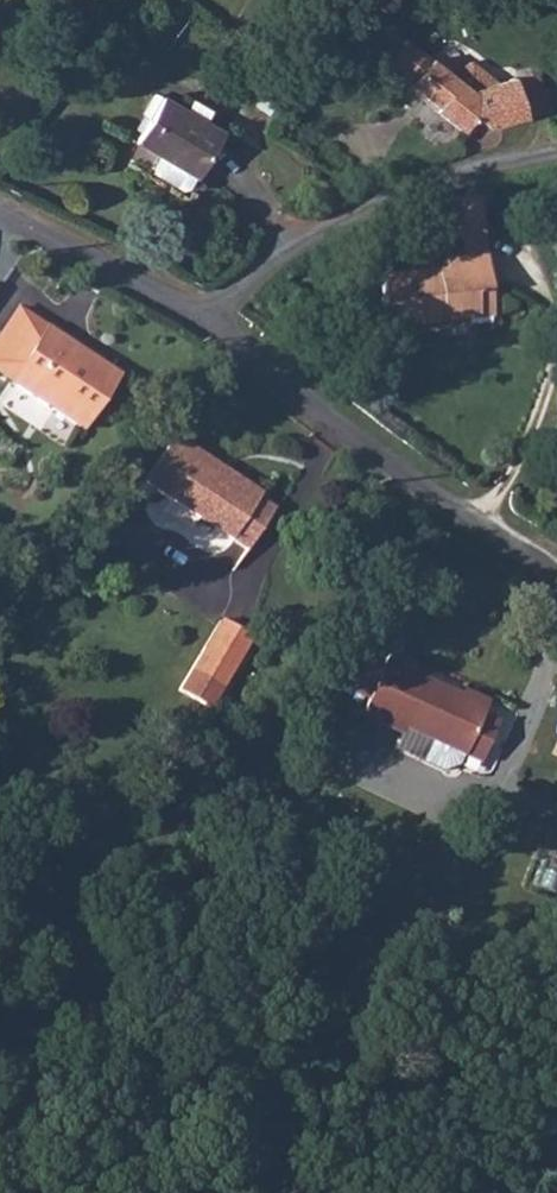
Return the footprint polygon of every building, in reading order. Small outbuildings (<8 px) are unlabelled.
[(385,83),(395,91),(418,65),(392,43),(375,64),(390,77),(385,83)] [(468,107),(424,70),(418,65),(395,91),(392,95),(441,138),(454,123),(468,107)] [(424,70),(468,107),(484,90),(471,92),(468,80),(450,65),(424,70)] [(522,107),(516,84),(498,87),(506,126),(524,123),(522,107)] [(506,126),(498,87),(484,90),(468,107),(454,123),(463,132),(484,129),(493,129),(506,126)] [(174,171),(177,172),(206,130),(151,91),(123,135),(141,148),(174,171)] [(166,182),(174,171),(141,148),(134,159),(135,165),(161,183),(166,182)] [(457,230),(480,229),(478,189),(455,190),(457,230)] [(378,319),(435,317),(435,307),(449,307),(449,312),(470,310),(470,288),(483,288),(481,252),(441,253),(442,265),(377,267),(378,319)] [(4,369),(42,313),(15,295),(0,316),(0,367),(4,369)] [(12,375),(48,317),(42,313),(4,369),(12,375)] [(48,317),(12,375),(77,418),(115,361),(82,339),(78,345),(54,329),(57,324),(48,317)] [(186,449),(159,488),(241,544),(268,503),(251,492),(255,487),(237,475),(233,481),(186,449)] [(218,613),(211,625),(221,630),(227,619),(218,613)] [(227,619),(221,630),(245,641),(251,632),(227,619)] [(221,630),(211,625),(201,642),(211,647),(221,630)] [(211,647),(201,642),(188,665),(221,684),(245,641),(221,630),(211,647)] [(372,712),(396,650),(391,648),(363,709),(372,712)] [(464,745),(470,748),(489,708),(482,705),(484,699),(460,689),(461,685),(429,672),(431,665),(396,650),(372,712),(406,726),(408,721),(433,731),(464,745)] [(489,708),(470,748),(482,753),(499,713),(489,708)] [(460,757),(464,745),(433,731),(423,754),(444,763),(460,757)]
